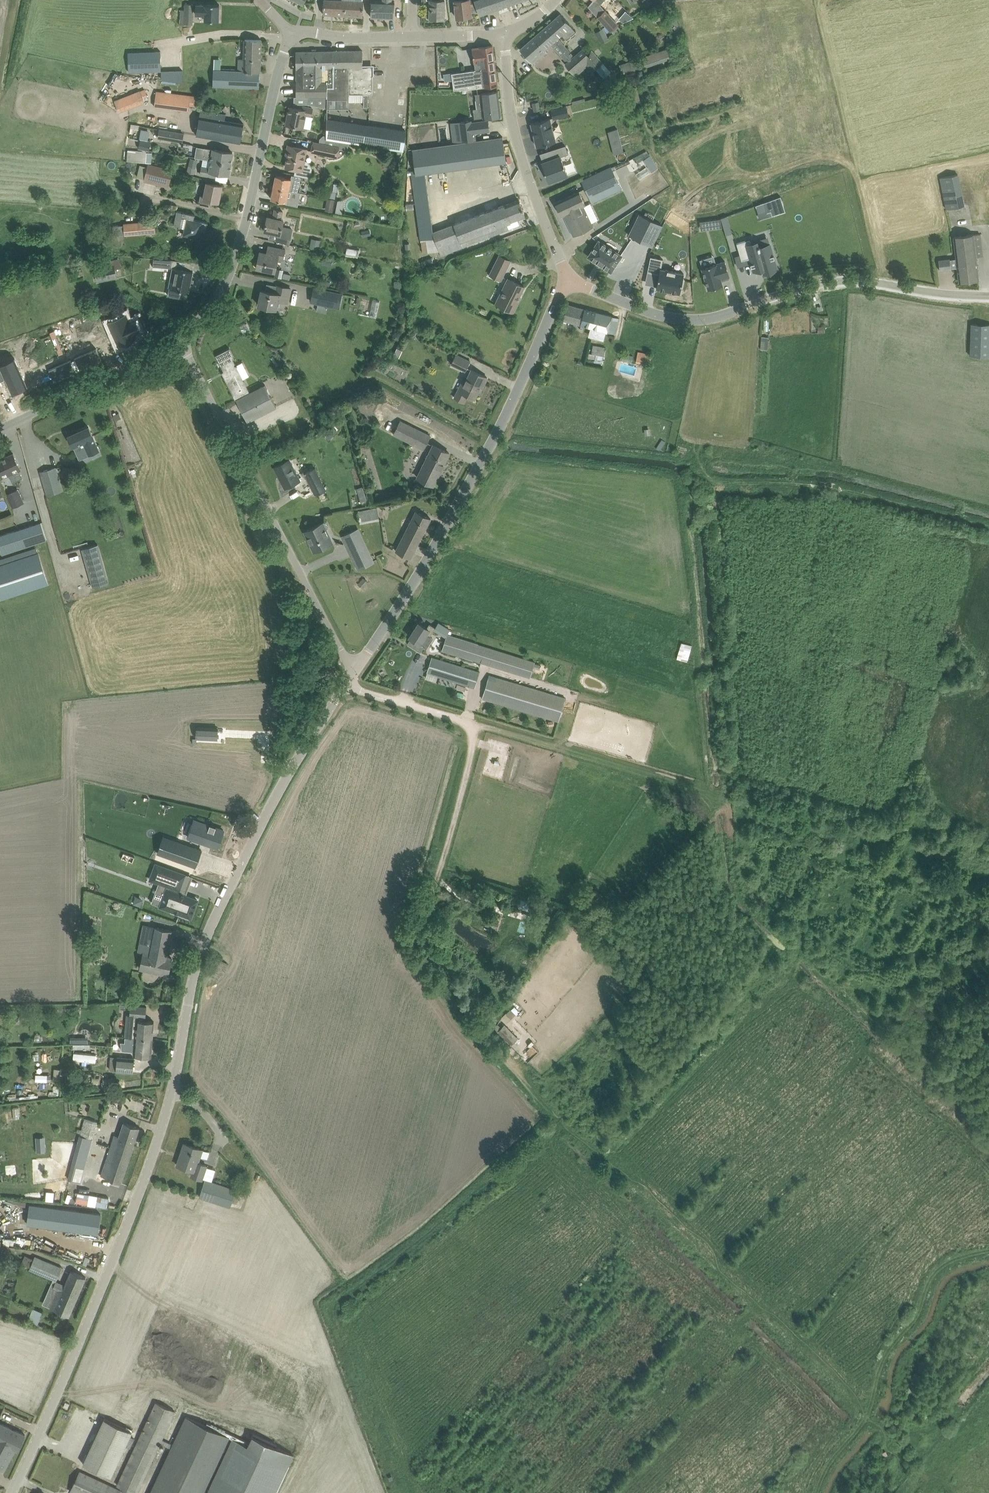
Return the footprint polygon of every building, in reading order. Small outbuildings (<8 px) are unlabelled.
[(342,0),(324,0),(324,14),(346,15),(346,7),(342,7),(342,0)] [(363,0),(342,0),(342,7),(346,7),(346,15),(363,16),(364,0),(363,0)] [(393,0),(372,0),(371,16),(394,17),(395,0),(393,0)] [(430,18),(445,19),(445,0),(430,0),(430,18)] [(457,17),(472,15),(472,12),(479,11),(475,0),(456,0),(455,0),(457,17)] [(517,2),(521,0),(475,0),(479,11),(480,15),(500,7),(517,2)] [(181,9),(180,23),(193,24),(194,4),(186,3),(186,9),(181,9)] [(220,4),(206,4),(197,4),(196,14),(205,14),(205,20),(219,20),(220,4)] [(617,15),(622,22),(630,16),(626,9),(617,15)] [(618,25),(605,10),(597,17),(611,32),(618,25)] [(547,25),(558,37),(562,34),(567,40),(576,31),(571,26),(572,26),(561,13),(547,25)] [(587,66),(577,54),(574,56),(558,38),(558,37),(547,25),(520,49),(533,64),(546,52),(544,50),(551,43),(567,62),(566,63),(577,75),(587,66)] [(602,42),(604,41),(608,39),(603,28),(598,30),(596,31),(602,42)] [(245,39),(244,59),(239,58),(239,70),(214,69),(213,85),(260,87),(260,72),(261,72),(262,39),(245,39)] [(466,87),(466,89),(476,88),(498,84),(493,45),(473,48),(476,69),(452,72),(454,89),(466,87)] [(577,54),(587,66),(592,72),(603,62),(592,49),(587,53),(583,48),(577,54)] [(297,81),(303,81),(304,96),(308,96),(327,97),(327,99),(349,98),(349,93),(373,93),(373,74),(372,74),(372,67),(373,67),(373,66),(371,66),(363,66),(363,50),(296,51),(297,81)] [(662,51),(620,65),(623,74),(665,60),(662,51)] [(188,83),(192,63),(160,57),(156,77),(188,83)] [(629,101),(638,99),(636,86),(626,88),(629,101)] [(145,89),(120,99),(124,108),(145,100),(143,97),(148,95),(145,89)] [(501,116),(498,90),(481,92),(481,93),(475,94),(477,108),(474,108),(475,118),(484,117),(484,118),(501,116)] [(189,111),(189,105),(198,106),(199,96),(157,91),(155,107),(189,111)] [(327,97),(308,96),(309,104),(327,108),(327,99),(327,97)] [(290,106),(287,124),(303,127),(306,114),(311,115),(313,108),(304,106),(303,109),(290,106)] [(567,106),(551,110),(554,118),(569,114),(567,106)] [(197,135),(241,142),(244,123),(225,120),(226,114),(201,110),(197,135)] [(556,141),(550,117),(531,122),(537,146),(556,141)] [(443,123),(446,144),(456,142),(476,139),(476,132),(490,130),(488,119),(472,122),(472,119),(461,121),(443,123)] [(370,124),(367,124),(364,144),(403,150),(406,130),(403,129),(370,124)] [(160,128),(158,138),(182,143),(184,133),(160,128)] [(606,131),(613,153),(623,150),(616,128),(606,131)] [(149,130),(143,129),(139,148),(150,151),(152,141),(147,140),(149,130)] [(348,150),(349,142),(326,139),(326,143),(339,146),(339,148),(348,150)] [(425,172),(506,161),(504,142),(504,141),(485,144),(485,140),(456,144),(456,142),(446,144),(446,145),(413,150),(416,173),(412,174),(416,203),(429,201),(425,172)] [(348,150),(339,148),(339,146),(325,143),(313,141),(311,151),(337,157),(339,149),(348,150)] [(286,167),(296,169),(294,174),(311,178),(312,168),(308,161),(306,160),(306,161),(304,160),(307,148),(289,145),(287,151),(289,152),(288,157),(286,167)] [(550,150),(553,158),(542,163),(549,181),(568,174),(561,156),(569,153),(566,145),(550,150)] [(204,153),(204,158),(231,163),(233,152),(214,149),(205,147),(204,153)] [(147,151),(128,149),(127,161),(151,162),(151,153),(147,152),(147,151)] [(650,155),(644,160),(652,171),(658,167),(650,155)] [(191,157),(187,172),(194,174),(198,159),(191,157)] [(229,174),(231,163),(204,158),(201,174),(216,176),(216,172),(229,174)] [(144,181),(169,187),(174,171),(149,164),(148,167),(140,165),(137,176),(145,178),(144,181)] [(592,203),(622,188),(611,166),(581,181),(592,203)] [(964,205),(958,174),(940,177),(946,209),(964,205)] [(274,186),(289,190),(290,184),(298,185),(299,180),(291,178),(292,178),(276,175),(274,186)] [(219,201),(222,185),(208,182),(205,195),(201,194),(199,203),(210,205),(211,199),(219,201)] [(337,191),(338,183),(330,182),(329,190),(337,191)] [(288,196),(289,190),(274,186),(271,198),(287,201),(295,203),(296,197),(288,196)] [(562,215),(564,215),(573,235),(594,226),(592,222),(587,211),(585,209),(584,205),(586,204),(579,191),(556,202),(562,215)] [(781,196),(764,202),(767,211),(771,210),(772,214),(785,210),(781,196)] [(327,197),(326,205),(334,206),(335,199),(327,197)] [(334,211),(340,212),(343,200),(336,199),(334,211)] [(433,231),(429,201),(416,203),(421,239),(422,239),(423,252),(440,251),(441,254),(509,228),(507,223),(518,219),(526,216),(519,199),(433,231)] [(389,211),(399,212),(400,200),(390,200),(389,211)] [(746,226),(769,221),(764,202),(741,208),(746,226)] [(265,230),(278,233),(277,239),(290,242),(293,229),(282,226),(284,220),(282,219),(283,211),(275,209),(273,217),(268,216),(265,230)] [(643,209),(633,228),(656,239),(666,220),(643,209)] [(183,212),(177,210),(174,224),(180,226),(182,217),(187,218),(183,234),(200,238),(202,229),(206,230),(208,222),(194,219),(195,214),(183,212)] [(721,218),(712,219),(714,228),(723,227),(721,218)] [(124,224),(125,235),(155,232),(154,222),(124,224)] [(954,236),(956,256),(957,259),(976,257),(973,234),(954,236)] [(752,243),(750,239),(737,243),(742,260),(750,258),(753,271),(763,268),(764,272),(778,268),(770,244),(759,247),(757,242),(752,243)] [(602,265),(611,271),(620,256),(599,242),(589,257),(598,262),(597,263),(601,266),(602,265)] [(257,267),(276,271),(276,268),(279,256),(284,257),(286,249),(269,245),(267,252),(260,251),(257,267)] [(345,247),(344,255),(357,256),(358,248),(345,247)] [(511,260),(500,255),(490,274),(501,280),(511,260)] [(659,274),(657,288),(680,293),(684,273),(661,268),(663,259),(651,256),(648,272),(659,274)] [(979,279),(976,257),(957,259),(950,260),(949,258),(939,260),(940,271),(951,269),(951,268),(958,267),(959,282),(979,279)] [(171,266),(172,260),(154,258),(153,266),(171,268),(171,267),(171,266)] [(94,264),(98,281),(117,277),(113,260),(94,264)] [(721,278),(729,276),(730,276),(725,261),(702,267),(709,289),(723,284),(722,281),(721,278)] [(193,270),(177,267),(173,266),(169,287),(189,291),(193,270)] [(276,268),(276,271),(274,276),(282,278),(283,274),(284,270),(276,268)] [(524,286),(508,278),(501,292),(504,294),(499,304),(514,312),(518,304),(517,301),(524,286)] [(259,305),(276,308),(278,300),(288,302),(291,288),(278,285),(276,293),(262,290),(259,305)] [(311,302),(328,306),(339,308),(342,292),(314,286),(311,302)] [(619,318),(567,304),(563,319),(615,333),(619,318)] [(113,319),(124,342),(142,334),(140,330),(146,327),(140,316),(135,318),(131,311),(113,319)] [(970,356),(988,357),(988,325),(972,325),(970,356)] [(587,359),(602,361),(604,346),(590,344),(587,359)] [(471,361),(456,354),(452,352),(450,356),(454,358),(451,364),(466,371),(471,361)] [(638,352),(636,361),(650,364),(652,354),(638,352)] [(8,377),(14,391),(29,384),(17,356),(2,363),(0,358),(0,381),(8,377)] [(225,375),(237,399),(250,392),(232,357),(221,362),(227,374),(225,375)] [(472,369),(465,384),(461,391),(459,389),(455,397),(464,402),(468,395),(475,398),(481,386),(483,387),(488,377),(472,369)] [(265,384),(250,392),(237,399),(248,421),(277,406),(265,384)] [(394,434),(424,449),(431,435),(401,420),(394,434)] [(89,426),(69,435),(73,445),(84,441),(90,454),(99,449),(93,437),(94,436),(89,426)] [(662,439),(656,448),(660,451),(666,441),(662,439)] [(434,485),(450,453),(434,445),(418,477),(434,485)] [(13,481),(24,476),(20,468),(14,454),(0,460),(0,469),(1,472),(8,470),(10,473),(13,481)] [(275,467),(285,488),(301,480),(290,459),(275,467)] [(62,484),(57,467),(57,466),(40,471),(41,476),(45,488),(62,484)] [(305,473),(315,494),(319,501),(333,493),(330,487),(326,489),(316,468),(305,473)] [(359,495),(365,493),(363,486),(357,488),(359,495)] [(7,494),(13,507),(24,502),(18,489),(7,494)] [(370,508),(373,521),(379,519),(377,507),(370,508)] [(396,550),(410,558),(411,558),(431,518),(416,511),(396,550)] [(326,529),(329,527),(326,521),(323,522),(305,531),(308,538),(310,537),(312,541),(310,541),(314,550),(330,543),(332,542),(333,542),(332,541),(330,536),(326,529)] [(0,535),(0,547),(2,554),(46,540),(47,539),(41,522),(15,530),(0,535)] [(346,541),(346,542),(352,556),(359,569),(375,561),(362,534),(346,541)] [(38,542),(28,546),(32,555),(41,552),(38,542)] [(83,548),(94,586),(110,582),(99,543),(83,548)] [(1,601),(49,585),(39,554),(0,566),(0,598),(1,601)] [(359,582),(365,587),(369,582),(363,577),(359,582)] [(419,622),(410,636),(411,637),(408,643),(421,651),(425,645),(421,642),(426,634),(430,636),(436,627),(430,623),(427,627),(419,622)] [(535,662),(447,634),(442,650),(531,677),(535,662)] [(677,658),(687,661),(692,645),(681,642),(677,658)] [(427,672),(435,675),(433,681),(441,684),(443,677),(475,687),(480,672),(432,657),(427,672)] [(319,677),(319,676),(327,673),(324,667),(316,670),(316,674),(319,677)] [(566,698),(497,677),(499,671),(491,668),(489,675),(482,698),(559,721),(566,698)] [(197,727),(196,737),(218,738),(218,728),(197,727)] [(210,844),(213,845),(218,847),(224,830),(195,819),(193,823),(189,837),(198,840),(197,846),(208,850),(210,844)] [(156,854),(194,867),(200,850),(162,837),(156,854)] [(180,890),(185,874),(156,864),(151,879),(159,882),(152,902),(161,906),(161,905),(172,909),(172,911),(189,917),(189,916),(191,916),(198,899),(186,895),(177,892),(178,889),(180,890)] [(594,891),(587,901),(597,907),(603,898),(594,891)] [(599,922),(608,912),(601,906),(592,916),(599,922)] [(562,907),(548,927),(553,931),(568,911),(562,907)] [(486,918),(485,925),(497,928),(499,921),(486,918)] [(148,954),(144,953),(140,968),(169,974),(172,957),(168,957),(174,930),(154,926),(148,954)] [(215,959),(212,975),(222,977),(225,962),(215,959)] [(127,1014),(125,1033),(125,1036),(129,1036),(136,1037),(153,1039),(154,1021),(145,1020),(146,1008),(131,1006),(130,1014),(127,1014)] [(508,1022),(511,1019),(512,1018),(516,1014),(511,1008),(507,1012),(506,1013),(502,1016),(508,1022)] [(511,1045),(518,1038),(504,1024),(501,1027),(498,1023),(493,1028),(511,1045)] [(136,1037),(129,1036),(127,1054),(151,1056),(153,1039),(136,1037)] [(134,1059),(117,1057),(116,1069),(133,1071),(134,1059)] [(78,1134),(91,1138),(96,1121),(80,1116),(78,1124),(81,1125),(78,1134)] [(106,1177),(121,1183),(140,1127),(124,1122),(120,1136),(115,1134),(101,1175),(106,1177)] [(46,1143),(36,1144),(37,1151),(46,1151),(46,1143)] [(207,1165),(199,1162),(204,1149),(185,1143),(177,1165),(194,1170),(192,1175),(203,1179),(207,1165)] [(81,1182),(85,1167),(77,1165),(73,1180),(81,1182)] [(232,1201),(235,1191),(236,1189),(233,1188),(228,1187),(211,1181),(206,1179),(205,1180),(200,1196),(230,1206),(232,1201)] [(101,1213),(30,1204),(27,1223),(98,1232),(101,1213)] [(35,1256),(35,1257),(30,1268),(57,1280),(62,1268),(35,1256)] [(65,1285),(56,1281),(53,1287),(58,1289),(50,1307),(69,1316),(86,1277),(71,1270),(65,1285)] [(42,1311),(33,1308),(29,1319),(38,1322),(42,1311)] [(147,1477),(171,1412),(151,1404),(120,1487),(75,1470),(67,1492),(68,1492),(133,1492),(140,1474),(147,1477)] [(290,1452),(246,1436),(243,1443),(227,1437),(228,1435),(179,1416),(150,1492),(275,1492),(290,1452)] [(84,1464),(87,1465),(111,1476),(125,1445),(130,1436),(132,1431),(105,1418),(84,1464)] [(0,1423),(0,1468),(4,1470),(15,1449),(18,1450),(26,1434),(0,1423)]
